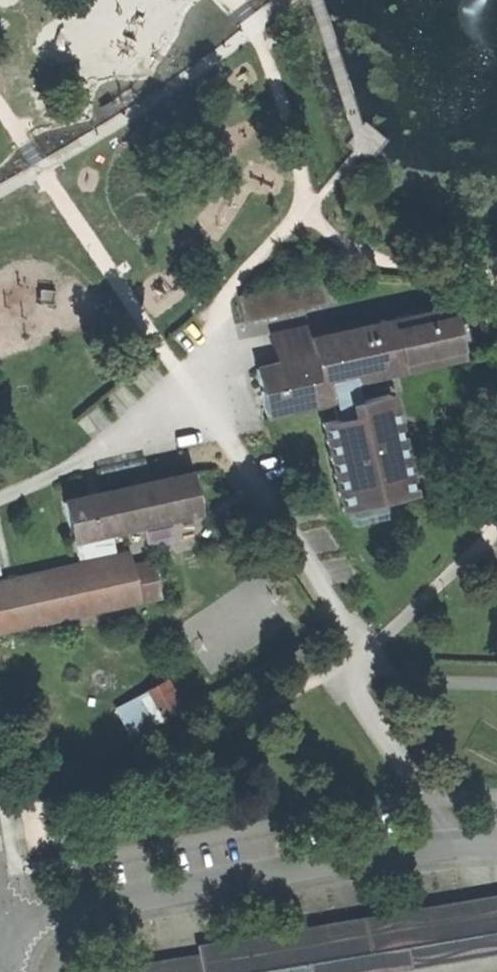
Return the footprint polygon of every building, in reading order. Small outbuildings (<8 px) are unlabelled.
[(132,86),(99,106),(105,116),(138,96),(140,90),(138,86),(132,86)] [(334,321),(276,334),(283,364),(256,371),(267,418),(335,401),(332,388),(352,383),(462,357),(450,308),(337,334),(334,321)] [(340,423),(360,419),(352,383),(332,388),(335,401),(340,423)] [(370,416),(360,419),(340,423),(331,425),(332,427),(334,426),(347,485),(345,485),(346,488),(383,479),(383,476),(381,477),(367,419),(370,418),(370,416)] [(191,475),(63,503),(71,541),(73,540),(111,532),(199,513),(191,475)] [(111,532),(73,540),(78,564),(114,555),(111,532)] [(0,581),(0,633),(138,601),(131,567),(127,552),(114,555),(78,564),(0,581)] [(131,567),(138,601),(159,596),(152,562),(131,567)] [(176,678),(156,690),(170,712),(189,701),(176,678)] [(170,712),(156,690),(123,710),(136,732),(170,712)] [(198,947),(200,957),(120,970),(119,967),(88,971),(402,971),(496,957),(496,899),(198,947)]
